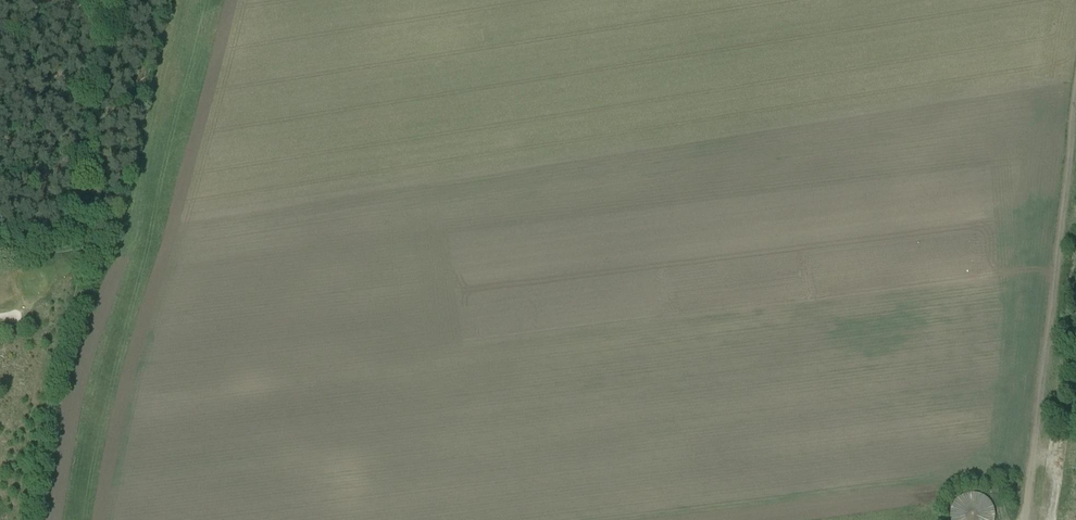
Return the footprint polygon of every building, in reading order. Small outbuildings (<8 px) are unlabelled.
[(994,519),(995,518),(995,516),(995,514),(995,512),(994,510),(994,508),(993,506),(992,505),(991,503),(990,501),(989,500),(988,499),(986,497),(984,496),(983,495),(981,494),(979,494),(977,493),(975,493),(973,493),(972,493),(970,493),(968,493),(966,494),(964,495),(962,495),(961,496),(959,497),(958,499),(956,500),(955,502),(954,503),(953,505),(952,507),(951,508),(951,510),(951,512),(951,514),(951,516),(951,518),(951,519),(994,519)]
